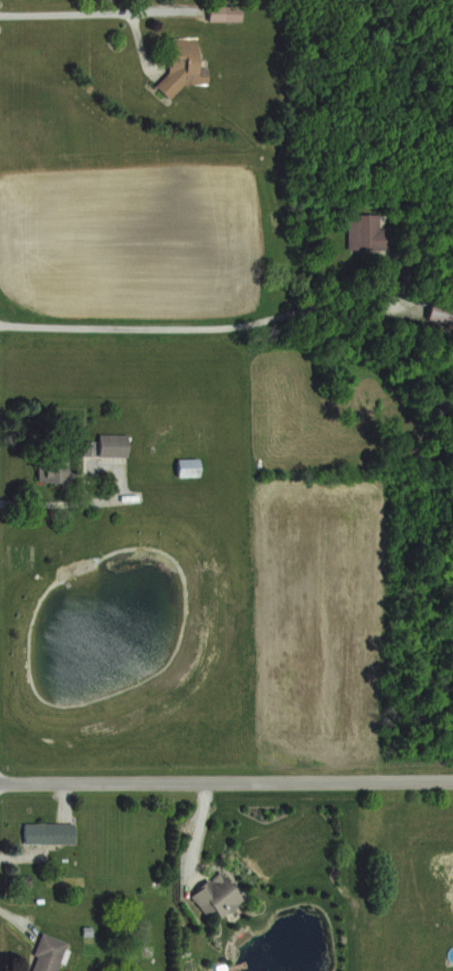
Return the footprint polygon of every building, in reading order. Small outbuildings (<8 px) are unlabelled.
[(213,21),(245,21),(245,6),(213,6),(213,21)] [(351,248),(400,248),(400,227),(381,227),(381,213),(351,213),(351,248)] [(437,300),(432,317),(452,323),(452,304),(437,300)] [(99,456),(131,456),(131,434),(99,434),(99,456)] [(41,482),(73,482),(73,457),(41,457),(41,482)] [(204,458),(180,458),(180,477),(204,477),(204,458)] [(78,843),(78,823),(27,823),(27,843),(78,843)] [(193,894),(209,915),(219,908),(226,917),(249,900),(226,870),(193,894)] [(70,941),(45,933),(33,970),(60,970),(70,941)]
